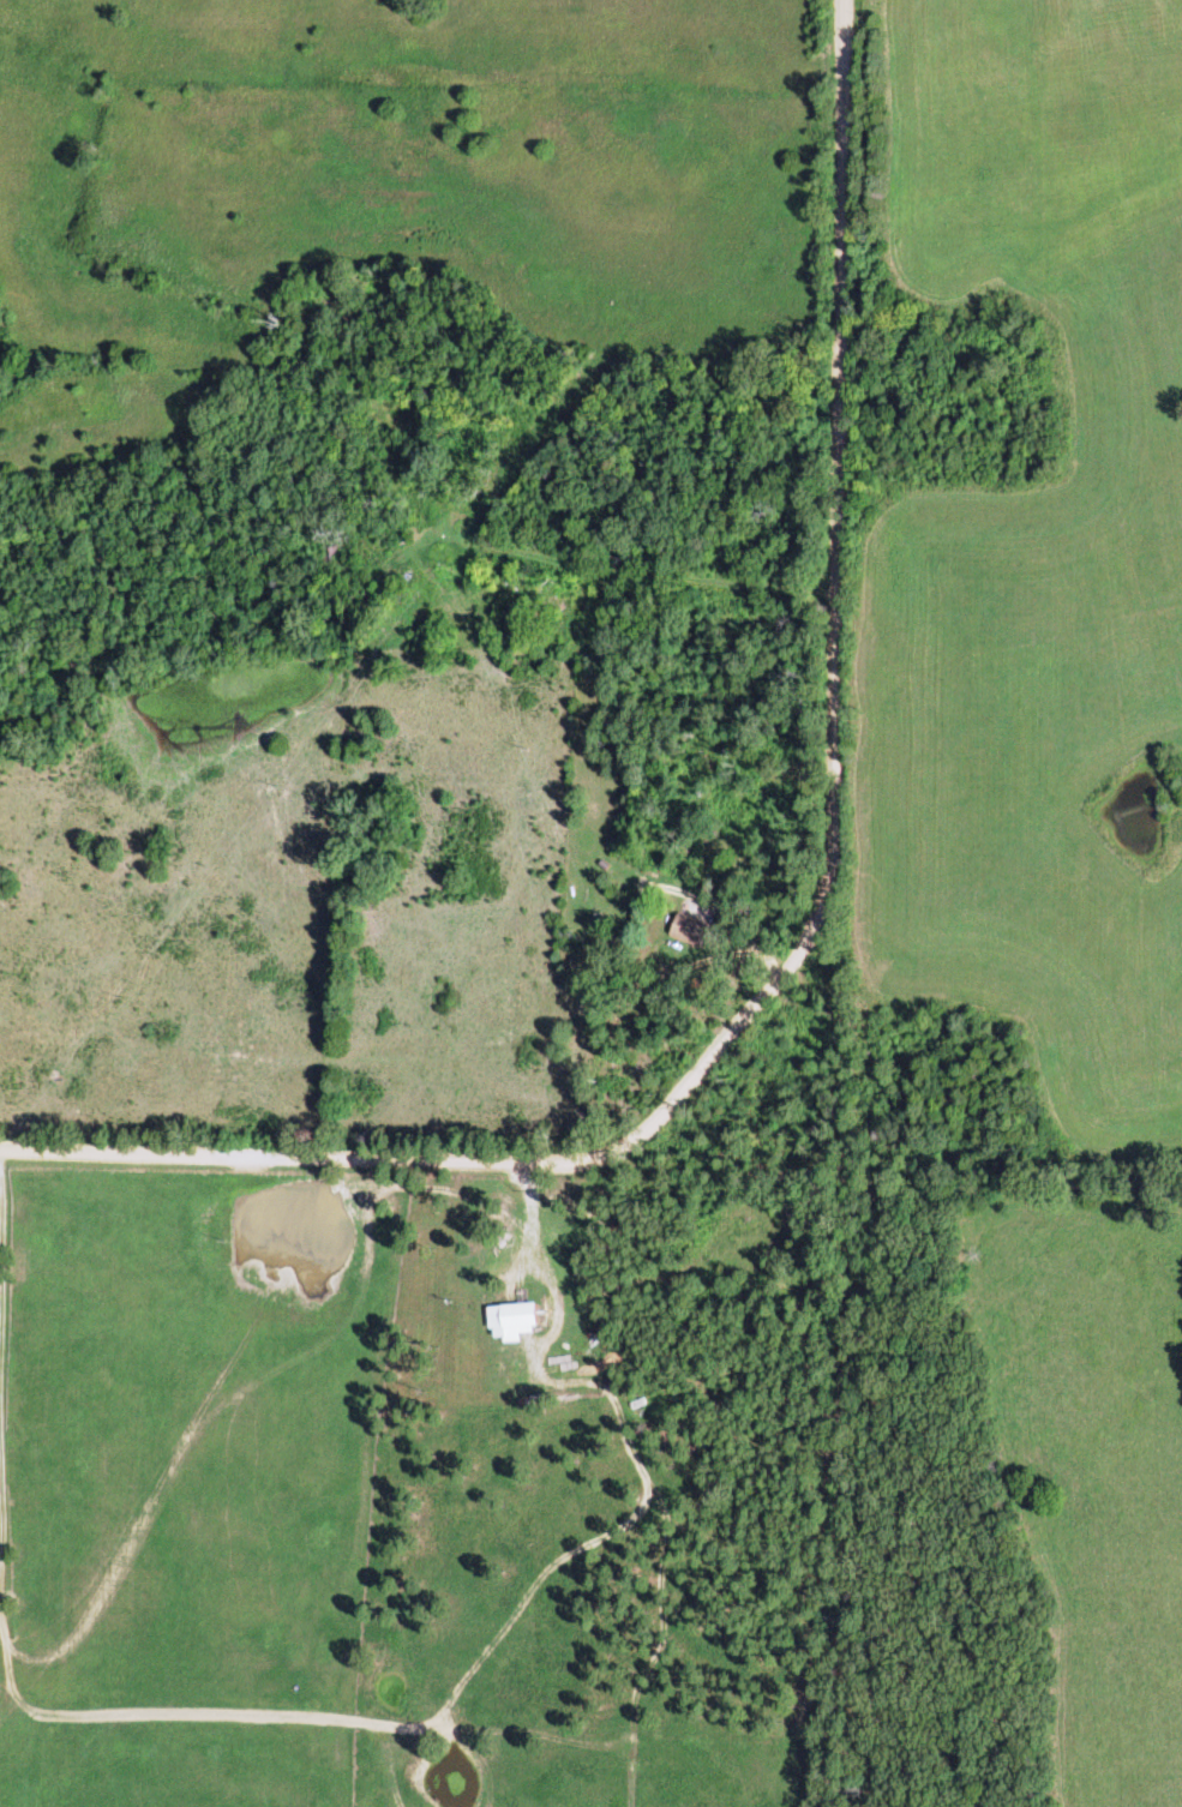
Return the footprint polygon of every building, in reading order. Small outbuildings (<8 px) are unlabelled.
[(681,938),(717,948),(723,927),(687,917),(681,938)] [(533,1339),(533,1332),(550,1331),(549,1303),(502,1305),(504,1340),(533,1339)]
